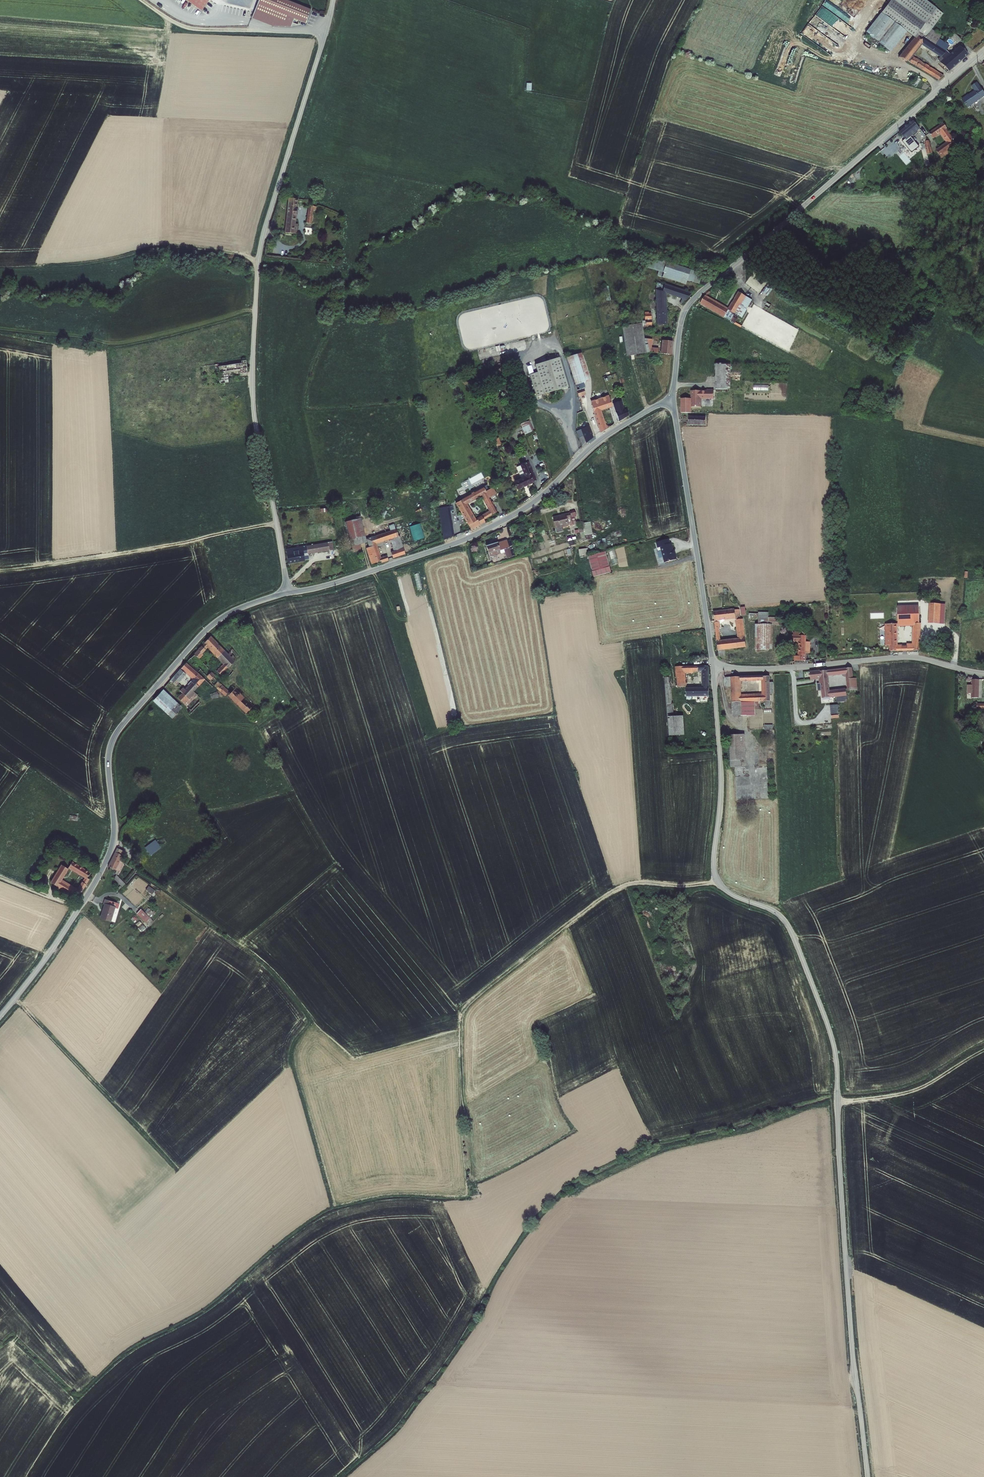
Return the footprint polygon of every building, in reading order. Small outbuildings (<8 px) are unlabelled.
[(281,0),(258,0),(251,19),(271,27),(290,28),(293,20),(305,25),(310,11),(281,0)] [(914,38),(918,32),(926,37),(935,45),(939,39),(941,35),(932,29),(944,14),(926,0),(891,0),(865,33),(891,52),(907,32),(914,38)] [(818,12),(825,17),(824,19),(827,22),(833,14),(822,6),(818,12)] [(852,28),(857,21),(841,8),(836,15),(852,28)] [(914,38),(898,57),(909,62),(922,45),(942,56),(945,59),(940,63),(949,72),(958,63),(947,52),(935,45),(926,37),(918,32),(914,38)] [(961,41),(954,32),(951,36),(955,41),(957,44),(961,41)] [(951,36),(946,40),(951,44),(955,41),(951,36)] [(967,55),(959,46),(954,51),(949,46),(951,44),(946,40),(939,39),(935,45),(947,52),(958,63),(967,55)] [(765,72),(775,46),(768,43),(758,69),(765,72)] [(789,53),(782,76),(789,78),(796,55),(789,53)] [(798,54),(790,81),(796,83),(804,56),(798,54)] [(944,75),(913,57),(909,62),(938,80),(944,75)] [(781,76),(784,65),(777,64),(775,74),(781,76)] [(977,82),(971,87),(974,91),(969,95),(968,94),(962,99),(968,108),(983,97),(983,92),(977,82)] [(913,120),(899,132),(905,140),(902,142),(912,153),(919,147),(911,137),(920,129),(913,120)] [(944,123),(929,133),(933,138),(933,139),(941,134),(947,143),(936,150),(942,159),(950,154),(948,151),(952,148),(954,151),(959,147),(947,130),(948,129),(944,123)] [(294,206),(289,241),(300,243),(301,234),(298,233),(301,212),(308,213),(308,208),(294,206)] [(313,213),(311,232),(316,233),(317,226),(317,219),(321,219),(321,215),(313,213)] [(297,249),(295,263),(310,265),(312,251),(297,249)] [(666,260),(662,270),(683,277),(684,274),(703,282),(707,273),(671,259),(670,261),(666,260)] [(659,283),(661,320),(670,319),(668,287),(689,295),(696,288),(663,277),(659,283)] [(732,304),(709,290),(704,298),(733,314),(748,290),(742,286),(732,304)] [(648,319),(648,323),(652,323),(651,319),(654,319),(654,305),(648,306),(648,316),(645,316),(645,318),(646,319),(648,319)] [(626,323),(634,352),(653,346),(650,334),(649,329),(648,328),(646,319),(645,318),(626,323)] [(653,346),(654,347),(663,348),(663,344),(659,343),(657,335),(650,334),(653,346)] [(665,339),(664,352),(674,353),(675,340),(665,339)] [(580,384),(582,389),(586,387),(584,383),(587,382),(585,376),(592,373),(582,346),(568,351),(581,384),(580,384)] [(536,362),(538,369),(546,390),(570,381),(559,353),(536,362)] [(245,358),(222,361),(223,367),(225,367),(241,365),(242,370),(247,369),(245,358)] [(729,362),(719,361),(718,383),(728,384),(729,362)] [(546,390),(538,369),(531,371),(539,393),(546,390)] [(683,395),(683,409),(693,409),(693,403),(703,404),(703,395),(716,395),(716,387),(709,386),(709,387),(694,387),(694,395),(683,395)] [(594,399),(603,427),(609,423),(604,404),(615,400),(613,393),(608,395),(607,392),(595,395),(596,399),(594,399)] [(614,408),(617,419),(631,411),(629,403),(627,404),(625,395),(616,398),(618,406),(614,408)] [(708,414),(688,414),(688,422),(708,423),(708,414)] [(524,433),(533,431),(531,420),(521,422),(524,433)] [(577,425),(583,441),(595,432),(591,421),(577,425)] [(553,444),(565,440),(562,433),(550,437),(553,444)] [(518,476),(520,483),(539,474),(532,454),(523,458),(528,471),(518,476)] [(486,482),(479,486),(481,490),(484,489),(482,486),(485,484),(487,487),(488,486),(486,482)] [(496,482),(488,486),(489,489),(492,493),(500,489),(496,482)] [(479,486),(465,493),(465,494),(458,498),(462,505),(470,500),(469,499),(484,492),(489,489),(488,486),(487,487),(485,484),(482,486),(484,489),(481,490),(479,486)] [(478,515),(470,519),(473,524),(487,517),(486,514),(494,509),(493,507),(498,504),(492,493),(489,489),(484,492),(492,506),(479,513),(480,515),(478,515)] [(444,494),(447,532),(456,531),(453,494),(444,494)] [(470,500),(462,505),(470,519),(478,515),(470,500)] [(555,511),(558,527),(565,526),(564,521),(575,519),(574,508),(564,509),(565,510),(555,511)] [(346,515),(352,540),(367,536),(361,511),(346,515)] [(366,543),(372,559),(383,555),(383,556),(390,554),(388,550),(382,552),(378,541),(387,538),(385,535),(395,532),(397,539),(398,538),(400,543),(392,546),(394,551),(406,547),(400,530),(399,530),(397,523),(369,533),(371,541),(366,543)] [(414,540),(425,538),(422,523),(411,525),(414,540)] [(508,536),(499,539),(500,542),(509,539),(513,552),(517,551),(513,536),(509,537),(508,536)] [(288,549),(290,557),(310,554),(310,549),(335,545),(333,537),(286,544),(287,549),(288,549)] [(488,542),(491,553),(502,549),(502,547),(506,546),(508,554),(513,552),(509,539),(500,542),(499,539),(488,542)] [(669,540),(658,543),(659,548),(662,548),(663,551),(659,551),(659,553),(660,559),(662,559),(665,558),(666,563),(677,560),(676,555),(675,555),(672,544),(671,545),(669,540)] [(587,548),(580,549),(581,556),(588,555),(587,548)] [(594,576),(612,572),(607,551),(589,555),(594,576)] [(918,601),(898,602),(899,612),(920,611),(921,611),(921,605),(918,601)] [(736,605),(715,607),(716,616),(737,614),(736,606),(736,605)] [(769,609),(760,608),(760,619),(769,619),(769,609)] [(920,611),(899,612),(899,621),(911,620),(911,623),(914,623),(914,626),(913,642),(907,642),(907,647),(920,647),(921,620),(920,620),(920,611)] [(722,617),(716,618),(720,652),(726,651),(726,645),(748,643),(744,614),(742,615),(737,615),(739,635),(738,635),(738,634),(722,636),(721,624),(722,623),(722,617)] [(957,616),(941,615),(940,635),(956,636),(957,616)] [(760,619),(756,619),(757,640),(773,639),(772,619),(769,619),(760,619)] [(897,621),(886,621),(886,643),(891,642),(891,648),(903,647),(903,642),(898,642),(897,621)] [(802,628),(794,628),(794,635),(804,635),(804,637),(806,638),(806,631),(802,631),(802,628)] [(234,655),(213,633),(203,642),(206,645),(209,643),(224,660),(218,667),(222,672),(229,665),(227,663),(234,655)] [(806,638),(804,637),(804,635),(794,635),(794,636),(800,636),(800,651),(796,651),(796,656),(805,656),(805,649),(806,638)] [(203,649),(199,645),(195,649),(197,650),(193,654),(191,653),(189,656),(200,668),(202,666),(211,676),(215,672),(200,654),(204,649),(203,649)] [(203,675),(187,658),(182,663),(194,674),(191,677),(192,678),(187,684),(183,681),(180,685),(183,688),(179,692),(190,703),(197,694),(193,690),(201,681),(199,679),(203,675)] [(680,662),(681,683),(686,683),(686,681),(686,667),(703,666),(704,684),(692,684),(686,684),(687,691),(710,691),(709,661),(680,662)] [(185,668),(181,664),(174,672),(178,675),(185,668)] [(848,687),(858,686),(857,674),(853,674),(852,664),(842,665),(843,669),(846,669),(848,687)] [(229,665),(222,672),(226,676),(233,669),(229,665)] [(838,669),(838,666),(821,667),(818,667),(810,667),(810,675),(819,675),(819,680),(817,680),(817,685),(822,685),(823,697),(837,695),(847,695),(846,684),(830,685),(829,673),(838,672),(838,669)] [(215,672),(211,676),(219,685),(223,682),(215,672)] [(763,676),(763,675),(740,675),(739,676),(732,677),(732,686),(732,707),(741,707),(741,701),(753,701),(754,701),(765,701),(765,704),(767,704),(767,701),(770,701),(769,694),(773,694),(773,682),(769,682),(769,676),(763,676)] [(971,691),(971,695),(978,695),(978,676),(972,676),(971,683),(971,685),(968,686),(968,691),(971,691)] [(238,682),(227,692),(246,710),(256,700),(238,682)] [(178,697),(165,685),(154,696),(168,708),(178,697)] [(183,702),(178,697),(168,708),(172,712),(183,702)] [(732,707),(732,715),(748,715),(748,713),(753,713),(753,701),(741,701),(741,707),(732,707)] [(668,713),(670,732),(679,731),(678,712),(668,713)] [(729,731),(730,760),(742,760),(740,731),(729,731)] [(164,841),(159,834),(146,844),(150,851),(164,841)] [(126,848),(118,844),(109,862),(120,867),(124,858),(121,857),(126,848)] [(92,869),(73,858),(70,862),(85,872),(82,877),(87,880),(91,874),(89,873),(92,869)] [(70,865),(63,860),(51,878),(76,894),(80,888),(82,889),(85,883),(80,880),(77,885),(63,876),(70,865)] [(127,879),(118,870),(115,875),(123,883),(127,879)] [(153,893),(155,889),(149,885),(146,890),(153,893)] [(107,897),(106,903),(108,903),(105,916),(115,919),(117,906),(120,907),(121,901),(107,897)] [(141,908),(137,913),(146,922),(151,917),(141,908)] [(132,912),(127,916),(134,924),(139,919),(132,912)]
